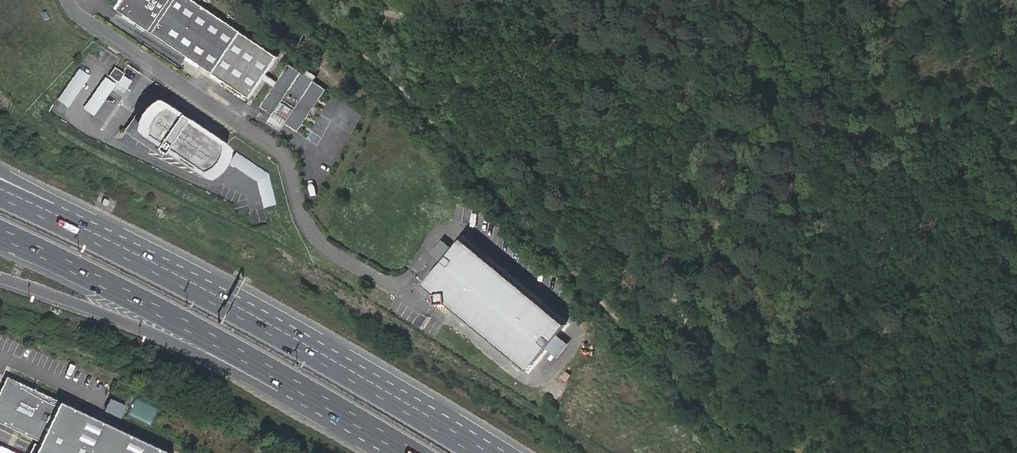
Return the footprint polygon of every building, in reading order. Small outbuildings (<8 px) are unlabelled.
[(185,56),(197,65),(248,99),(261,79),(265,74),(276,57),(192,0),(121,0),(119,3),(115,9),(185,56)] [(197,65),(185,56),(182,60),(194,69),(197,65)] [(297,133),(326,91),(288,66),(277,83),(273,88),(260,107),(297,133)] [(122,73),(123,73),(122,72),(114,67),(109,75),(117,81),(122,73)] [(90,75),(79,68),(57,99),(68,107),(90,75)] [(127,88),(132,80),(122,73),(117,81),(127,88)] [(94,115),(117,81),(109,75),(106,74),(84,108),(94,115)] [(265,74),(261,79),(273,88),(277,83),(265,74)] [(127,130),(148,144),(154,148),(155,147),(162,152),(165,149),(205,176),(226,144),(160,100),(159,100),(151,94),(136,116),(127,130)] [(269,173),(236,151),(229,162),(257,181),(263,207),(277,204),(269,173)] [(568,323),(465,236),(456,246),(445,259),(427,281),(438,291),(439,301),(449,301),(529,368),(548,346),(559,333),(568,323)] [(445,259),(456,246),(446,237),(434,251),(445,259)] [(559,356),(570,342),(559,333),(548,346),(559,356)] [(5,377),(0,388),(0,423),(40,442),(35,452),(166,452),(5,377)] [(106,410),(123,415),(128,402),(111,396),(106,410)]
